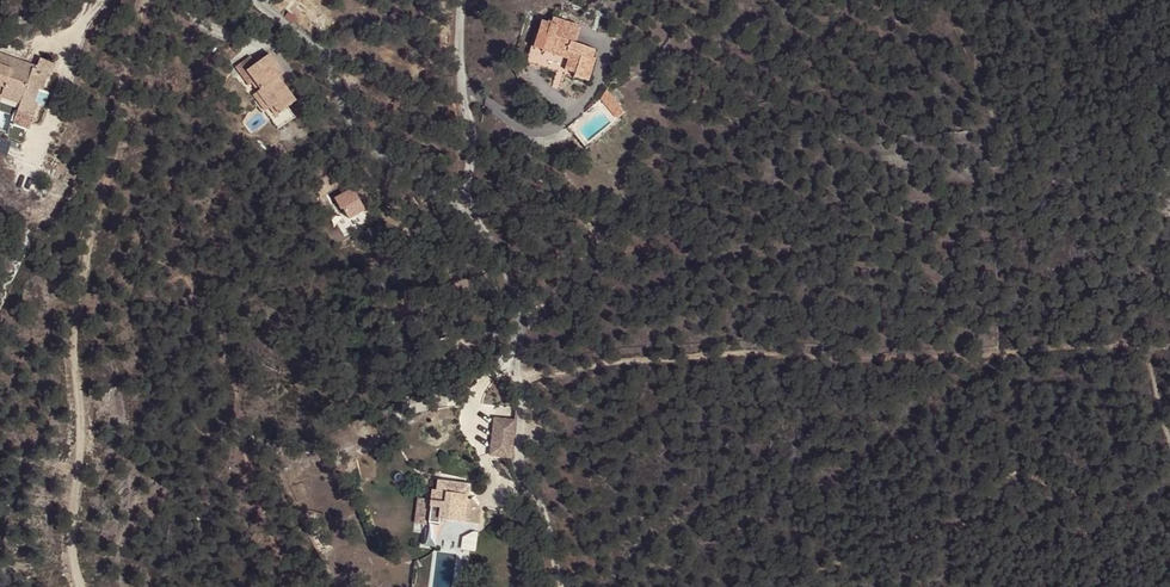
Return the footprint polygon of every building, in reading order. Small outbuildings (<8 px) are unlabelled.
[(550,22),(542,20),(534,48),(530,47),(526,63),(587,81),(594,59),(591,58),(594,49),(572,42),(577,25),(551,17),(550,22)] [(0,52),(0,99),(1,97),(20,104),(18,110),(33,115),(37,104),(33,103),(38,89),(42,90),(48,73),(52,75),(56,64),(40,59),(38,65),(0,52)] [(272,68),(277,65),(269,54),(256,64),(247,70),(255,81),(257,84),(261,89),(257,91),(270,109),(273,107),(278,114),(287,107),(296,101),(272,68)] [(247,70),(256,64),(250,56),(235,67),(249,85),(255,81),(247,70)] [(266,111),(270,109),(257,91),(253,95),(265,112),(266,111)] [(602,99),(618,118),(625,112),(607,91),(602,99)] [(273,107),(270,109),(266,111),(278,127),(294,116),(287,107),(278,114),(273,107)] [(349,218),(365,210),(353,188),(334,199),(341,211),(344,209),(349,218)] [(510,459),(515,422),(495,420),(490,457),(510,459)] [(277,447),(277,440),(267,439),(266,446),(277,447)] [(470,485),(438,481),(435,500),(418,498),(415,523),(428,525),(425,545),(436,546),(438,526),(461,529),(463,521),(479,523),(481,510),(465,508),(467,494),(468,495),(470,485)]
